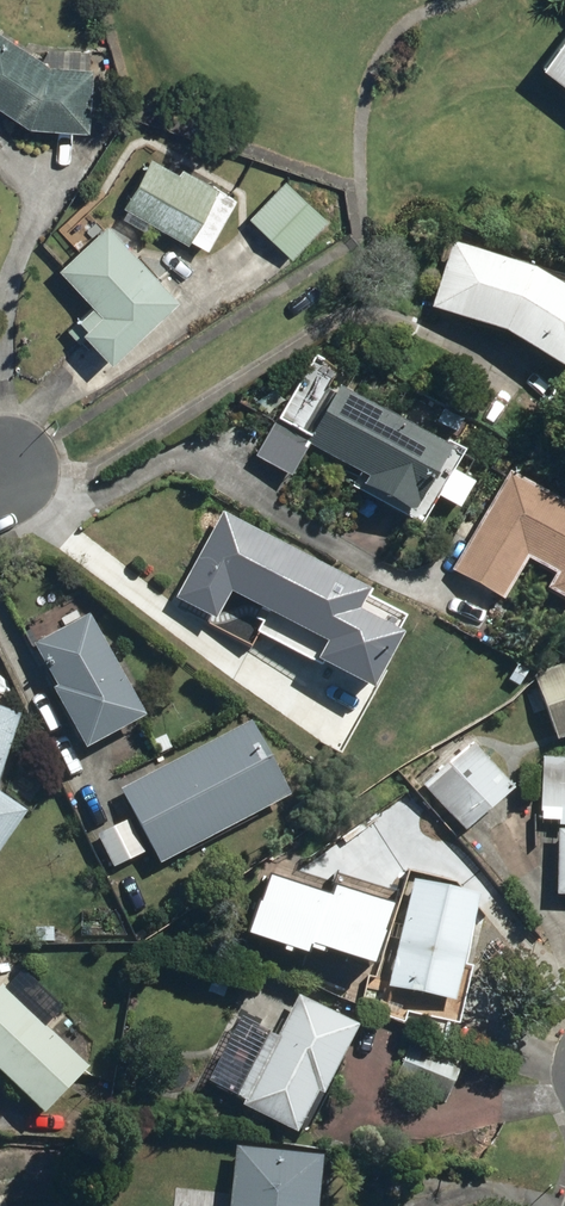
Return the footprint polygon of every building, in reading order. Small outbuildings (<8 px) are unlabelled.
[(540,65),(564,83),(564,28),(540,65)] [(0,36),(0,111),(27,129),(85,133),(88,68),(47,66),(0,36)] [(148,155),(121,204),(185,240),(188,236),(205,246),(233,197),(180,167),(178,171),(148,155)] [(284,178),(248,217),(289,255),(325,216),(284,178)] [(105,221),(57,267),(100,312),(81,330),(109,359),(175,295),(105,221)] [(429,310),(500,333),(564,371),(564,290),(533,269),(451,244),(429,310)] [(339,387),(306,444),(366,478),(361,486),(409,513),(446,449),(339,387)] [(451,571),(503,601),(527,559),(553,574),(543,590),(564,603),(564,504),(509,471),(451,571)] [(220,512),(173,599),(214,621),(229,592),(264,611),(255,627),(276,638),(288,618),(330,640),(358,587),(220,512)] [(89,614),(31,644),(54,686),(49,689),(82,750),(144,717),(89,614)] [(536,671),(558,736),(564,734),(564,662),(536,671)] [(17,714),(0,708),(0,770),(17,714)] [(249,721),(120,789),(160,865),(289,797),(249,721)] [(516,786),(473,741),(425,787),(468,832),(516,786)] [(540,765),(538,819),(564,820),(564,766),(540,765)] [(26,813),(0,795),(0,848),(26,813)] [(128,820),(96,837),(112,868),(144,851),(128,820)] [(558,829),(556,895),(564,895),(564,829),(558,829)] [(480,894),(413,878),(386,987),(454,1003),(480,894)] [(0,986),(0,1074),(42,1114),(87,1067),(1,985),(0,986)] [(243,1099),(239,1106),(294,1134),(315,1093),(321,1096),(357,1025),(296,994),(274,1036),(266,1032),(234,1095),(243,1099)] [(413,1039),(396,1079),(447,1101),(465,1061),(413,1039)] [(234,1146),(227,1205),(315,1205),(321,1156),(234,1146)]
